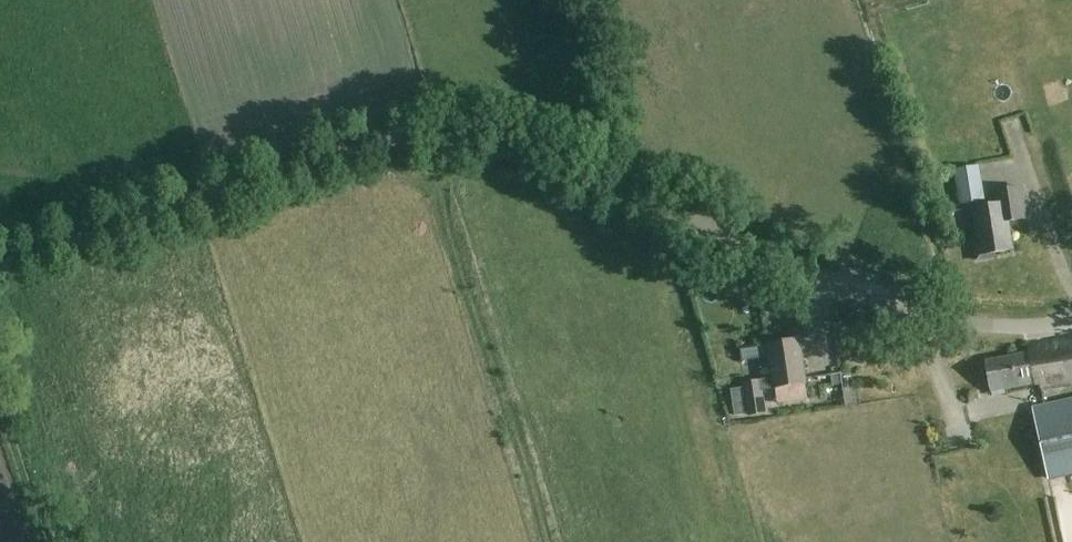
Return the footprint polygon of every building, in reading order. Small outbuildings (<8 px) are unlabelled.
[(960,204),(986,200),(980,165),(954,169),(960,204)] [(1013,250),(1008,221),(1026,219),(1021,187),(995,191),(998,204),(973,208),(979,239),(974,240),(977,260),(995,258),(994,253),(1013,250)] [(774,389),(807,384),(800,339),(767,344),(774,389)] [(1053,343),(1054,346),(1048,347),(1047,344),(1028,348),(1029,353),(986,361),(992,392),(1040,383),(1041,388),(1071,382),(1071,339),(1053,343)] [(766,414),(760,380),(742,383),(748,417),(766,414)] [(1029,410),(1047,481),(1071,475),(1071,400),(1029,410)]
